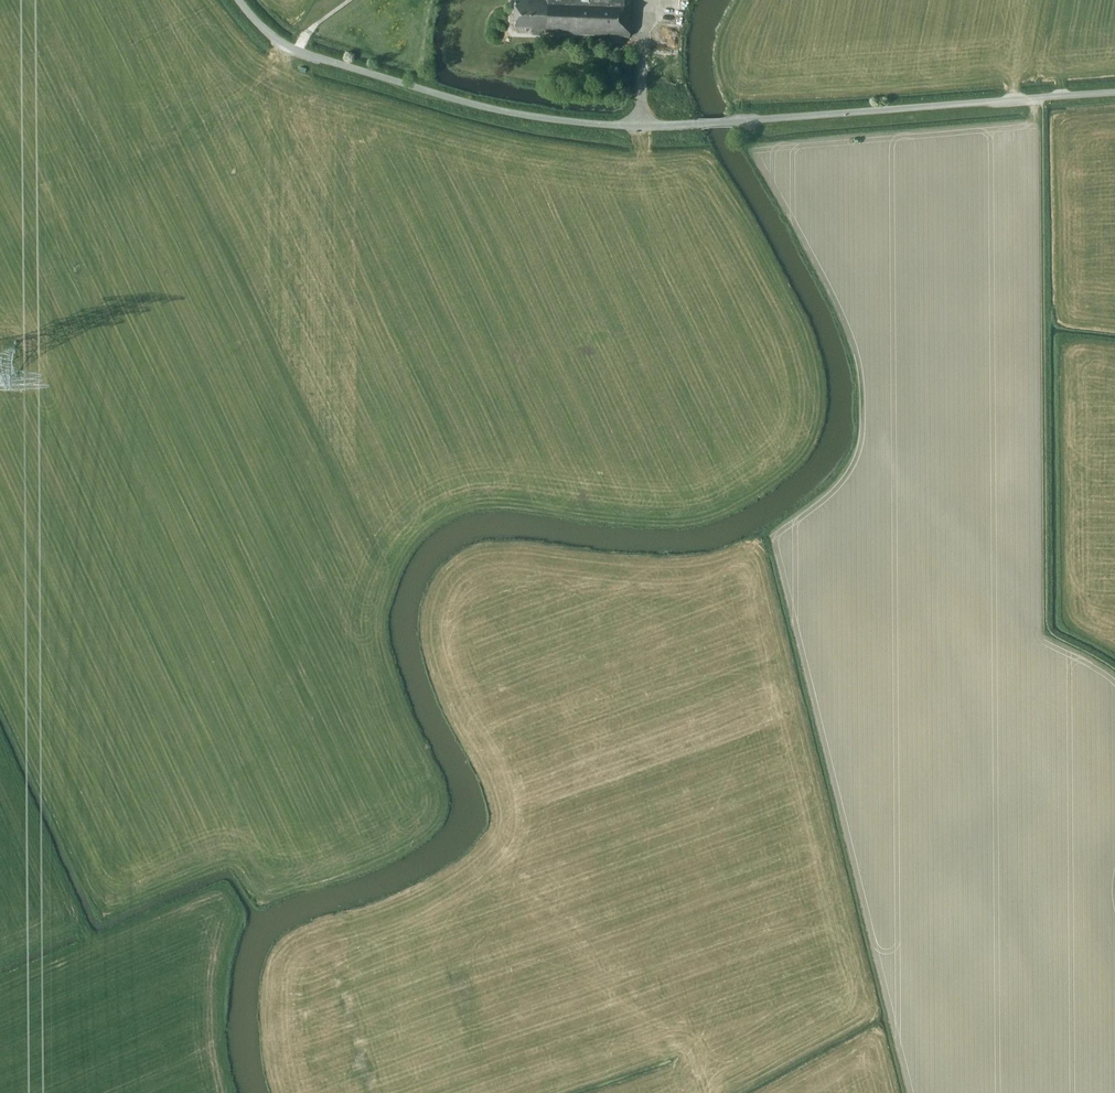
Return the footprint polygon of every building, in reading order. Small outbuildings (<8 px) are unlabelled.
[(631,35),(632,0),(517,0),(516,26),(533,27),(533,32),(535,34),(542,34),(544,30),(555,31),(555,33),(631,35)]
